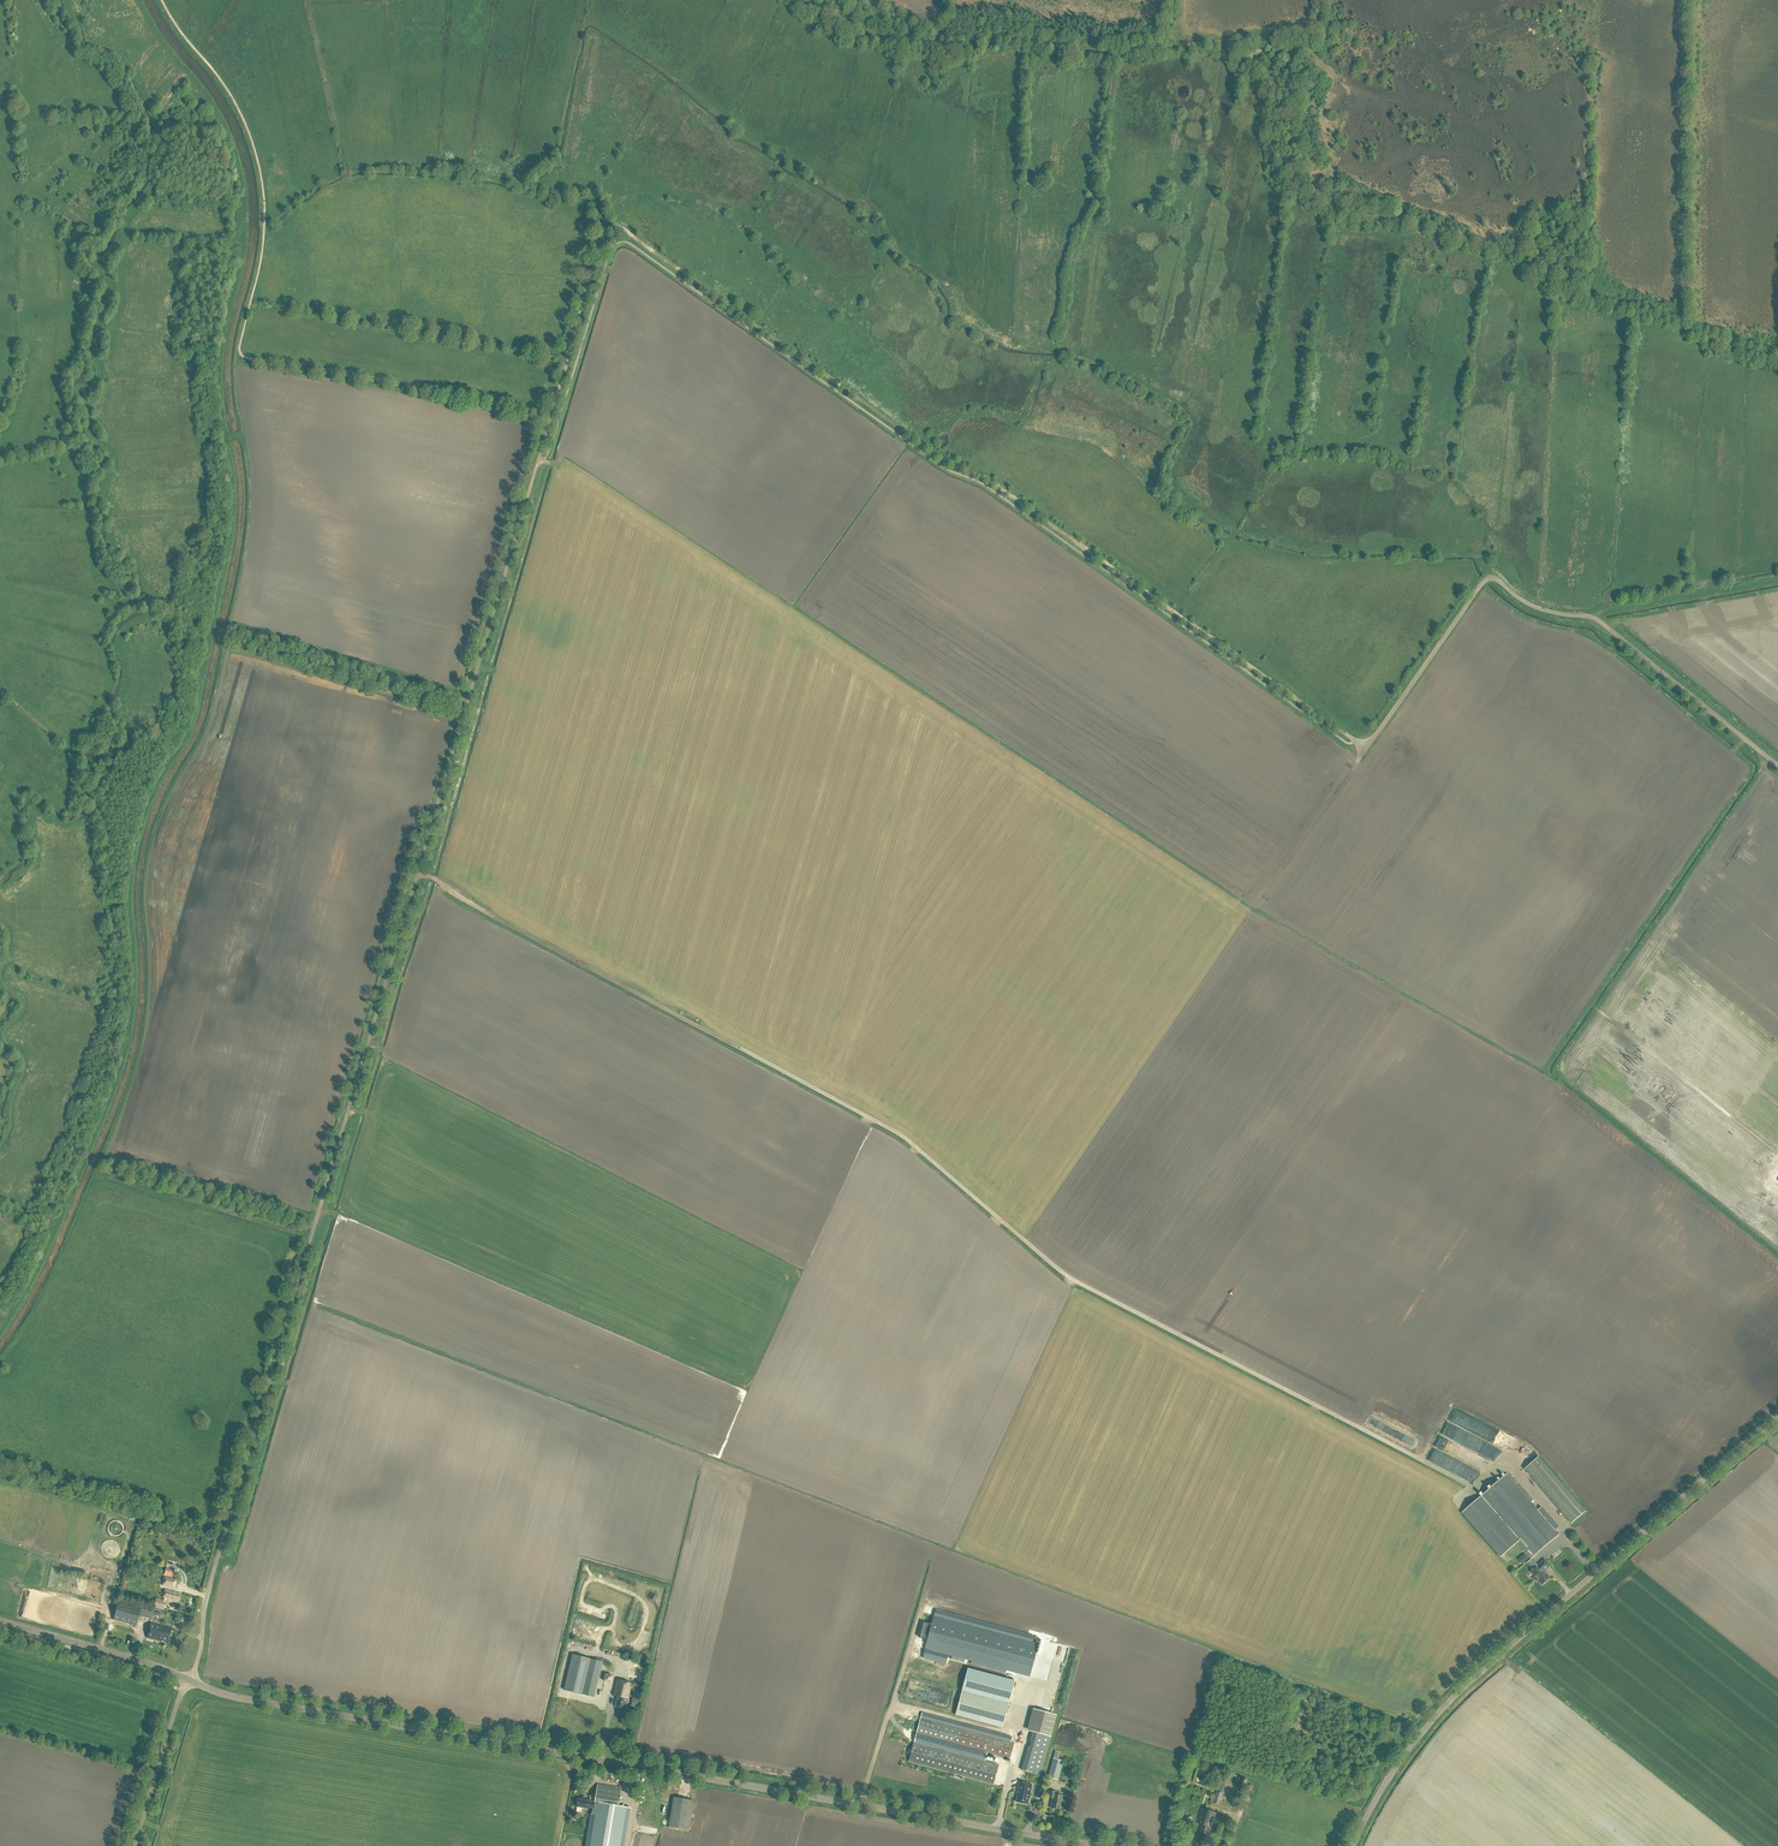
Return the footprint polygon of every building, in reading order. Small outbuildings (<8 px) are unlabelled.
[(1452,1414),(1449,1421),(1454,1423),(1455,1420),(1463,1423),(1462,1424),(1468,1426),(1467,1431),(1476,1434),(1479,1426),(1467,1422),(1468,1420),(1452,1414)] [(1453,1444),(1455,1440),(1457,1441),(1462,1433),(1457,1430),(1450,1442),(1453,1444)] [(1495,1445),(1503,1448),(1507,1440),(1499,1437),(1495,1445)] [(1454,1460),(1459,1450),(1454,1448),(1450,1459),(1454,1460)] [(1572,1524),(1586,1512),(1538,1457),(1525,1469),(1572,1524)] [(1514,1478),(1516,1482),(1520,1480),(1523,1485),(1526,1483),(1521,1474),(1514,1478)] [(1479,1498),(1462,1513),(1500,1557),(1516,1544),(1523,1552),(1524,1550),(1531,1558),(1558,1535),(1506,1475),(1479,1498)] [(1524,1554),(1521,1557),(1525,1562),(1529,1559),(1524,1554)] [(1527,1563),(1532,1569),(1537,1564),(1532,1558),(1527,1563)] [(1550,1566),(1545,1560),(1531,1572),(1534,1576),(1533,1577),(1533,1578),(1536,1581),(1537,1581),(1538,1580),(1542,1585),(1550,1578),(1544,1572),(1550,1566)] [(166,1569),(165,1575),(172,1577),(174,1571),(166,1569)] [(162,1585),(175,1588),(177,1580),(164,1576),(162,1585)] [(197,1597),(198,1589),(176,1584),(174,1590),(175,1590),(175,1591),(190,1594),(190,1596),(197,1597)] [(164,1610),(164,1609),(167,1610),(168,1606),(165,1606),(167,1600),(178,1603),(178,1601),(180,1601),(182,1595),(165,1590),(163,1600),(157,1599),(154,1608),(164,1610)] [(155,1609),(142,1606),(141,1610),(118,1603),(114,1620),(137,1626),(139,1616),(152,1620),(155,1609)] [(921,1634),(1033,1675),(1038,1656),(926,1615),(921,1634)] [(172,1629),(151,1623),(147,1638),(161,1642),(161,1641),(169,1643),(172,1629)] [(573,1655),(564,1691),(594,1698),(603,1662),(573,1655)] [(1006,1673),(1006,1671),(971,1661),(970,1664),(1005,1673),(1006,1673)] [(605,1674),(604,1681),(604,1682),(611,1684),(611,1683),(612,1676),(613,1675),(614,1671),(607,1669),(606,1674),(605,1674)] [(635,1669),(627,1670),(627,1682),(635,1682),(635,1669)] [(968,1669),(962,1692),(999,1702),(1008,1704),(1015,1681),(968,1669)] [(618,1696),(616,1702),(615,1707),(626,1709),(628,1699),(629,1699),(632,1686),(631,1686),(632,1683),(616,1680),(613,1695),(618,1696)] [(962,1692),(959,1702),(955,1715),(1002,1728),(1008,1704),(999,1702),(962,1692)] [(1040,1697),(1036,1696),(1036,1694),(1030,1693),(1028,1705),(1038,1707),(1040,1697)] [(1015,1743),(921,1718),(916,1734),(1010,1759),(1015,1743)] [(1028,1747),(1022,1770),(1040,1776),(1050,1737),(1032,1732),(1029,1743),(1031,1743),(1030,1748),(1028,1747)] [(993,1784),(998,1765),(914,1742),(909,1761),(993,1784)] [(1063,1761),(1057,1760),(1059,1752),(1055,1751),(1047,1778),(1058,1781),(1063,1761)] [(1032,1785),(1019,1782),(1016,1795),(1017,1796),(1016,1802),(1027,1804),(1029,1797),(1032,1785)] [(593,1808),(592,1814),(591,1814),(586,1845),(625,1845),(631,1808),(619,1806),(621,1789),(598,1785),(595,1802),(578,1799),(577,1807),(576,1812),(582,1813),(582,1808),(588,1809),(588,1808),(593,1808)] [(1057,1792),(1049,1790),(1047,1797),(1052,1798),(1049,1807),(1060,1810),(1063,1796),(1056,1795),(1057,1792)] [(1223,1793),(1217,1791),(1213,1803),(1218,1805),(1223,1793)] [(673,1798),(668,1827),(688,1830),(692,1801),(673,1798)] [(1217,1813),(1203,1809),(1198,1823),(1202,1825),(1199,1833),(1209,1836),(1217,1813)] [(1185,1816),(1183,1825),(1190,1827),(1193,1819),(1185,1816)]
